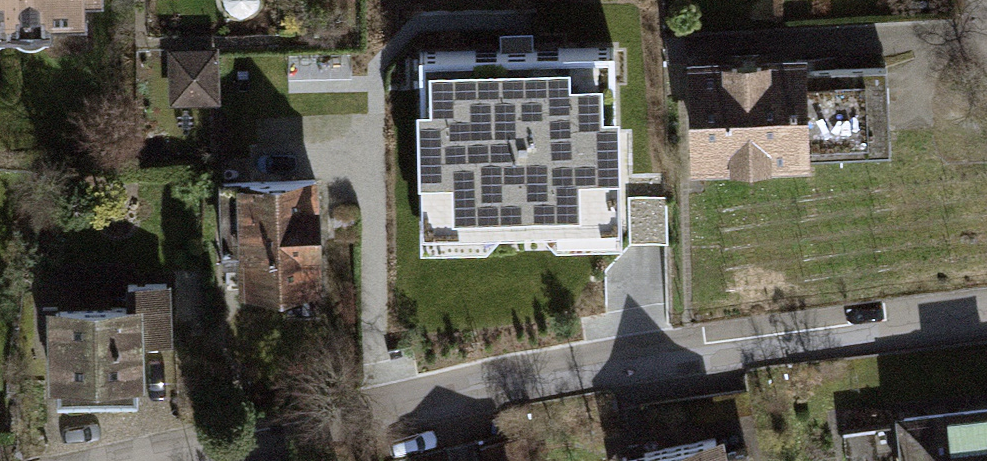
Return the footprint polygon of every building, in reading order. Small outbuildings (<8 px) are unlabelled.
[(108,34),(106,0),(0,0),(0,37),(108,34)] [(278,39),(172,43),(174,102),(235,100),(236,136),(281,134),(278,39)] [(811,59),(689,65),(698,174),(815,172),(814,160),(897,158),(890,69),(811,71),(811,59)] [(613,61),(426,64),(429,242),(616,240),(613,61)] [(323,183),(234,188),(242,303),(327,299),(323,183)] [(155,298),(60,302),(59,403),(156,397),(155,298)] [(906,460),(986,460),(986,408),(898,418),(906,460)] [(630,460),(756,460),(754,453),(736,456),(732,440),(630,460)]
